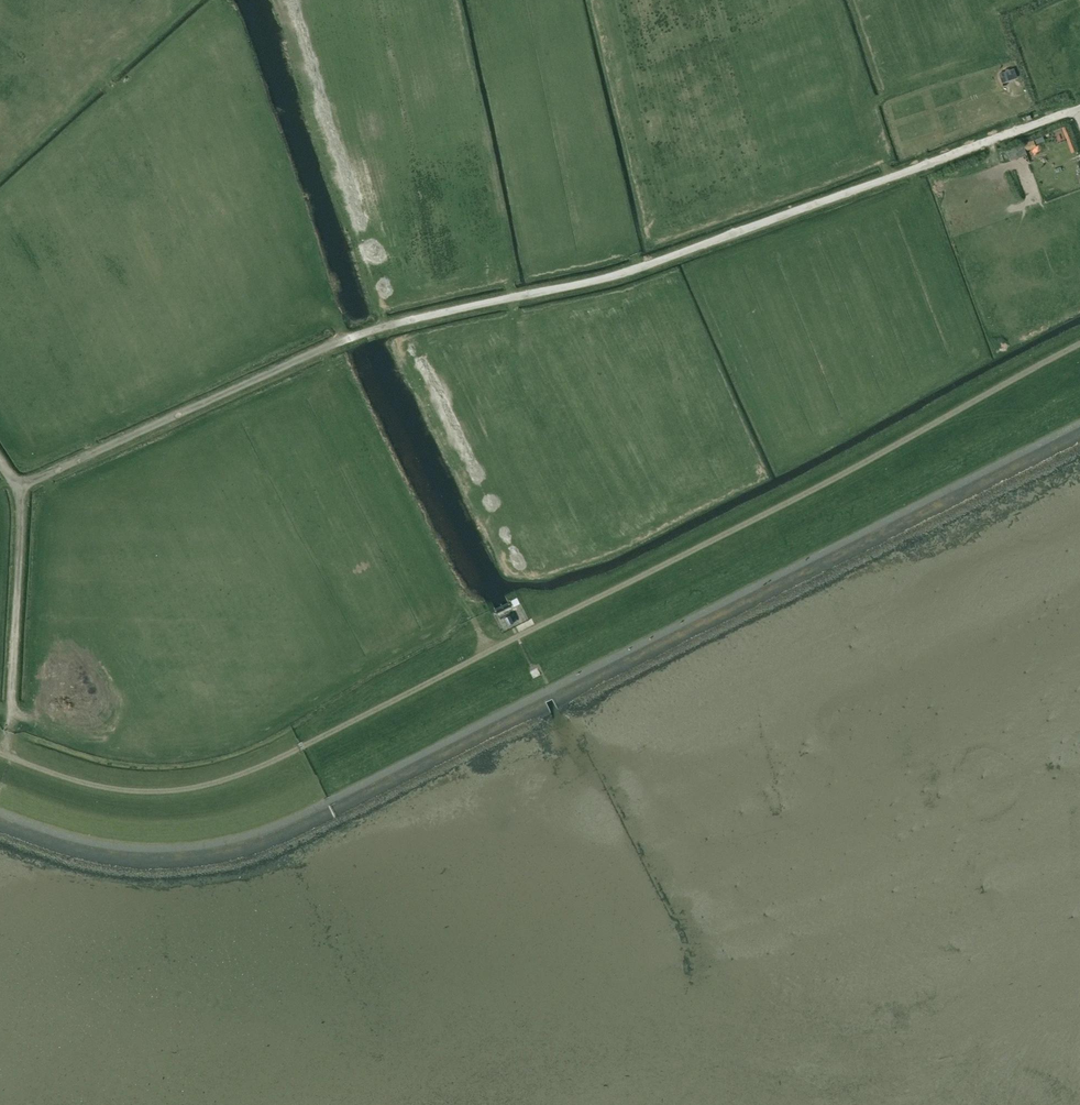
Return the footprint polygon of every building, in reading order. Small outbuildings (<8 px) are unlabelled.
[(1000,69),(1002,78),(1017,75),(1015,66),(1000,69)] [(508,626),(514,623),(510,615),(504,618),(508,626)]
